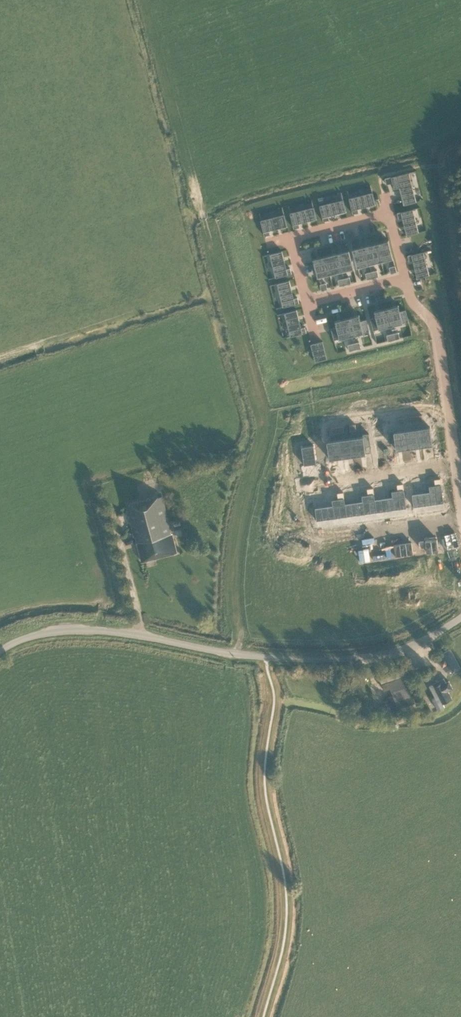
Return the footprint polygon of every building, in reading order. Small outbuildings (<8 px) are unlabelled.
[(409,172),(391,177),(394,189),(400,187),(401,189),(401,192),(403,200),(404,204),(404,205),(416,202),(409,172)] [(373,192),(349,198),(352,210),(361,208),(366,206),(369,206),(375,204),(376,204),(373,192)] [(343,199),(320,205),(323,217),(331,215),(337,214),(340,213),(345,211),(346,211),(343,199)] [(314,207),(290,212),(293,225),(302,222),(307,221),(310,220),(316,219),(317,219),(314,207)] [(413,209),(401,212),(403,220),(404,226),(405,229),(407,234),(407,235),(419,232),(413,209)] [(284,214),(261,220),(264,232),(272,230),(278,228),(281,228),(287,226),(284,214)] [(384,241),(377,243),(381,261),(393,258),(389,240),(388,240),(387,240),(384,241)] [(367,245),(365,246),(369,264),(381,261),(377,243),(370,244),(367,245)] [(354,248),(353,249),(358,267),(369,264),(365,246),(363,246),(360,247),(354,248)] [(339,252),(337,253),(342,270),(354,267),(349,250),(348,250),(342,251),(339,252)] [(282,251),(270,253),(270,254),(276,277),(288,274),(286,266),(285,260),(284,257),(282,251)] [(423,251),(411,254),(414,263),(415,268),(416,271),(417,277),(417,278),(429,275),(424,252),(423,251)] [(333,254),(326,256),(330,273),(342,270),(337,253),(335,253),(333,254)] [(314,258),(318,276),(330,273),(326,256),(319,257),(316,258),(314,258)] [(289,280),(278,283),(283,307),(295,304),(293,295),(292,289),(291,287),(289,280)] [(394,306),(387,308),(391,325),(409,321),(406,309),(405,309),(400,310),(398,305),(396,305),(394,306)] [(371,318),(370,318),(373,330),(391,325),(387,308),(379,309),(377,310),(375,311),(376,316),(371,318)] [(297,309),(285,312),(291,336),(303,333),(301,327),(301,324),(299,319),(299,316),(297,309)] [(354,316),(347,317),(352,335),(369,331),(366,319),(361,320),(359,314),(357,315),(354,316)] [(332,327),(331,328),(334,339),(352,335),(347,317),(340,319),(338,320),(335,320),(337,326),(332,327)] [(312,343),(311,344),(315,361),(327,358),(323,341),(322,341),(312,343)] [(412,449),(424,448),(421,430),(409,432),(412,449)] [(400,451),(412,449),(409,432),(397,433),(400,451)] [(387,453),(400,451),(397,433),(385,435),(384,433),(378,434),(380,448),(386,447),(387,453)] [(356,437),(357,439),(345,441),(347,459),(359,457),(359,451),(364,450),(362,436),(356,437)] [(335,460),(347,459),(345,441),(332,443),(335,460)] [(323,462),(335,460),(332,443),(320,444),(323,462)] [(314,445),(302,447),(304,465),(316,463),(314,445)] [(404,506),(435,502),(432,483),(420,485),(420,491),(403,493),(404,506)] [(397,507),(395,489),(389,490),(383,491),(384,497),(366,499),(367,511),(397,507)] [(353,495),(354,501),(336,504),(337,515),(367,511),(366,499),(365,493),(359,494),(353,495)] [(154,557),(177,552),(163,495),(126,503),(134,534),(136,534),(142,560),(147,558),(148,559),(153,558),(154,557)] [(307,519),(337,515),(336,504),(335,497),(329,498),(323,499),(324,505),(306,508),(307,519)] [(439,661),(442,667),(448,664),(453,674),(460,670),(450,649),(442,653),(445,658),(439,661)] [(407,674),(402,661),(378,669),(386,690),(390,688),(392,695),(386,697),(392,714),(398,712),(400,716),(413,711),(413,713),(424,710),(421,702),(414,704),(406,683),(412,680),(410,673),(407,674)] [(449,681),(446,683),(444,678),(430,686),(436,697),(433,699),(438,709),(444,706),(443,703),(453,698),(448,690),(452,688),(449,681)]
